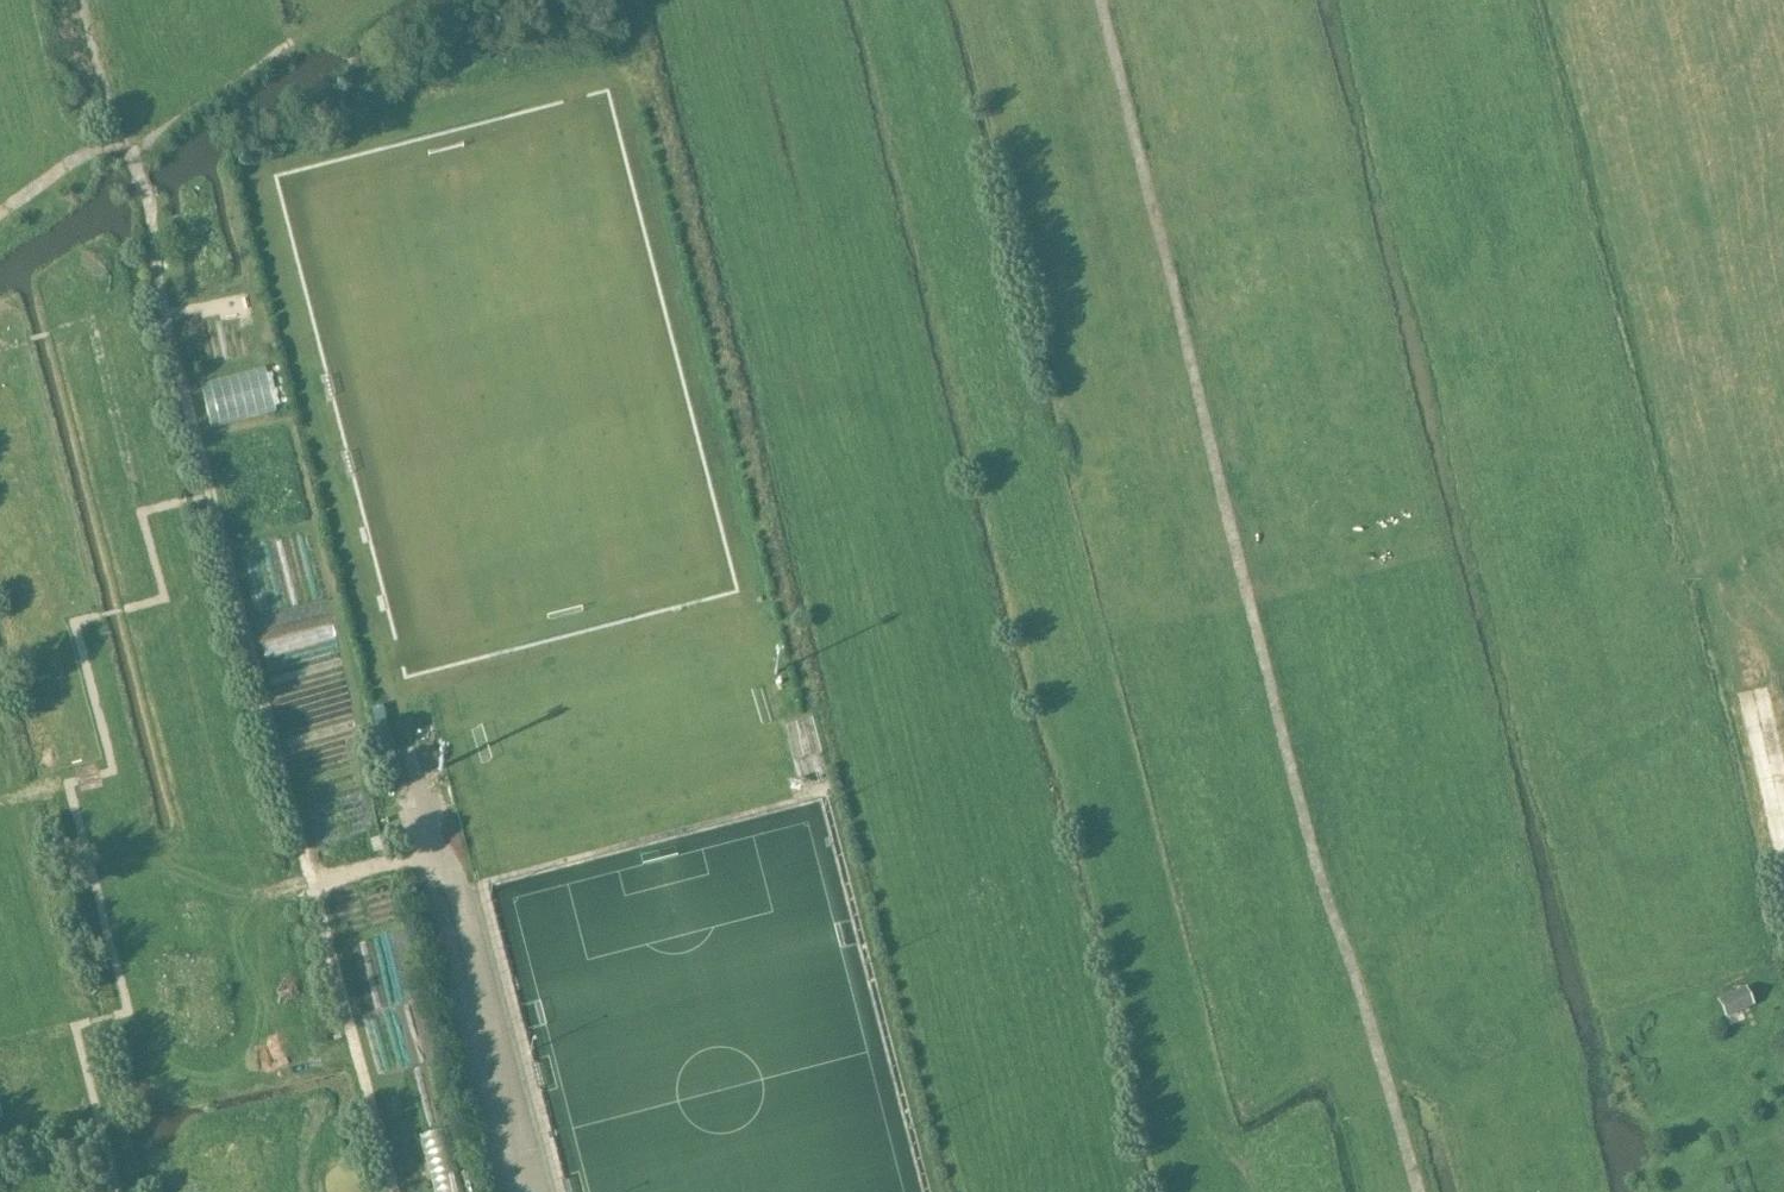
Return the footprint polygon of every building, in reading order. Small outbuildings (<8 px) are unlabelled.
[(193,289),(180,292),(182,303),(196,300),(193,289)] [(1726,1017),(1753,1005),(1745,989),(1719,1001),(1726,1017)]
